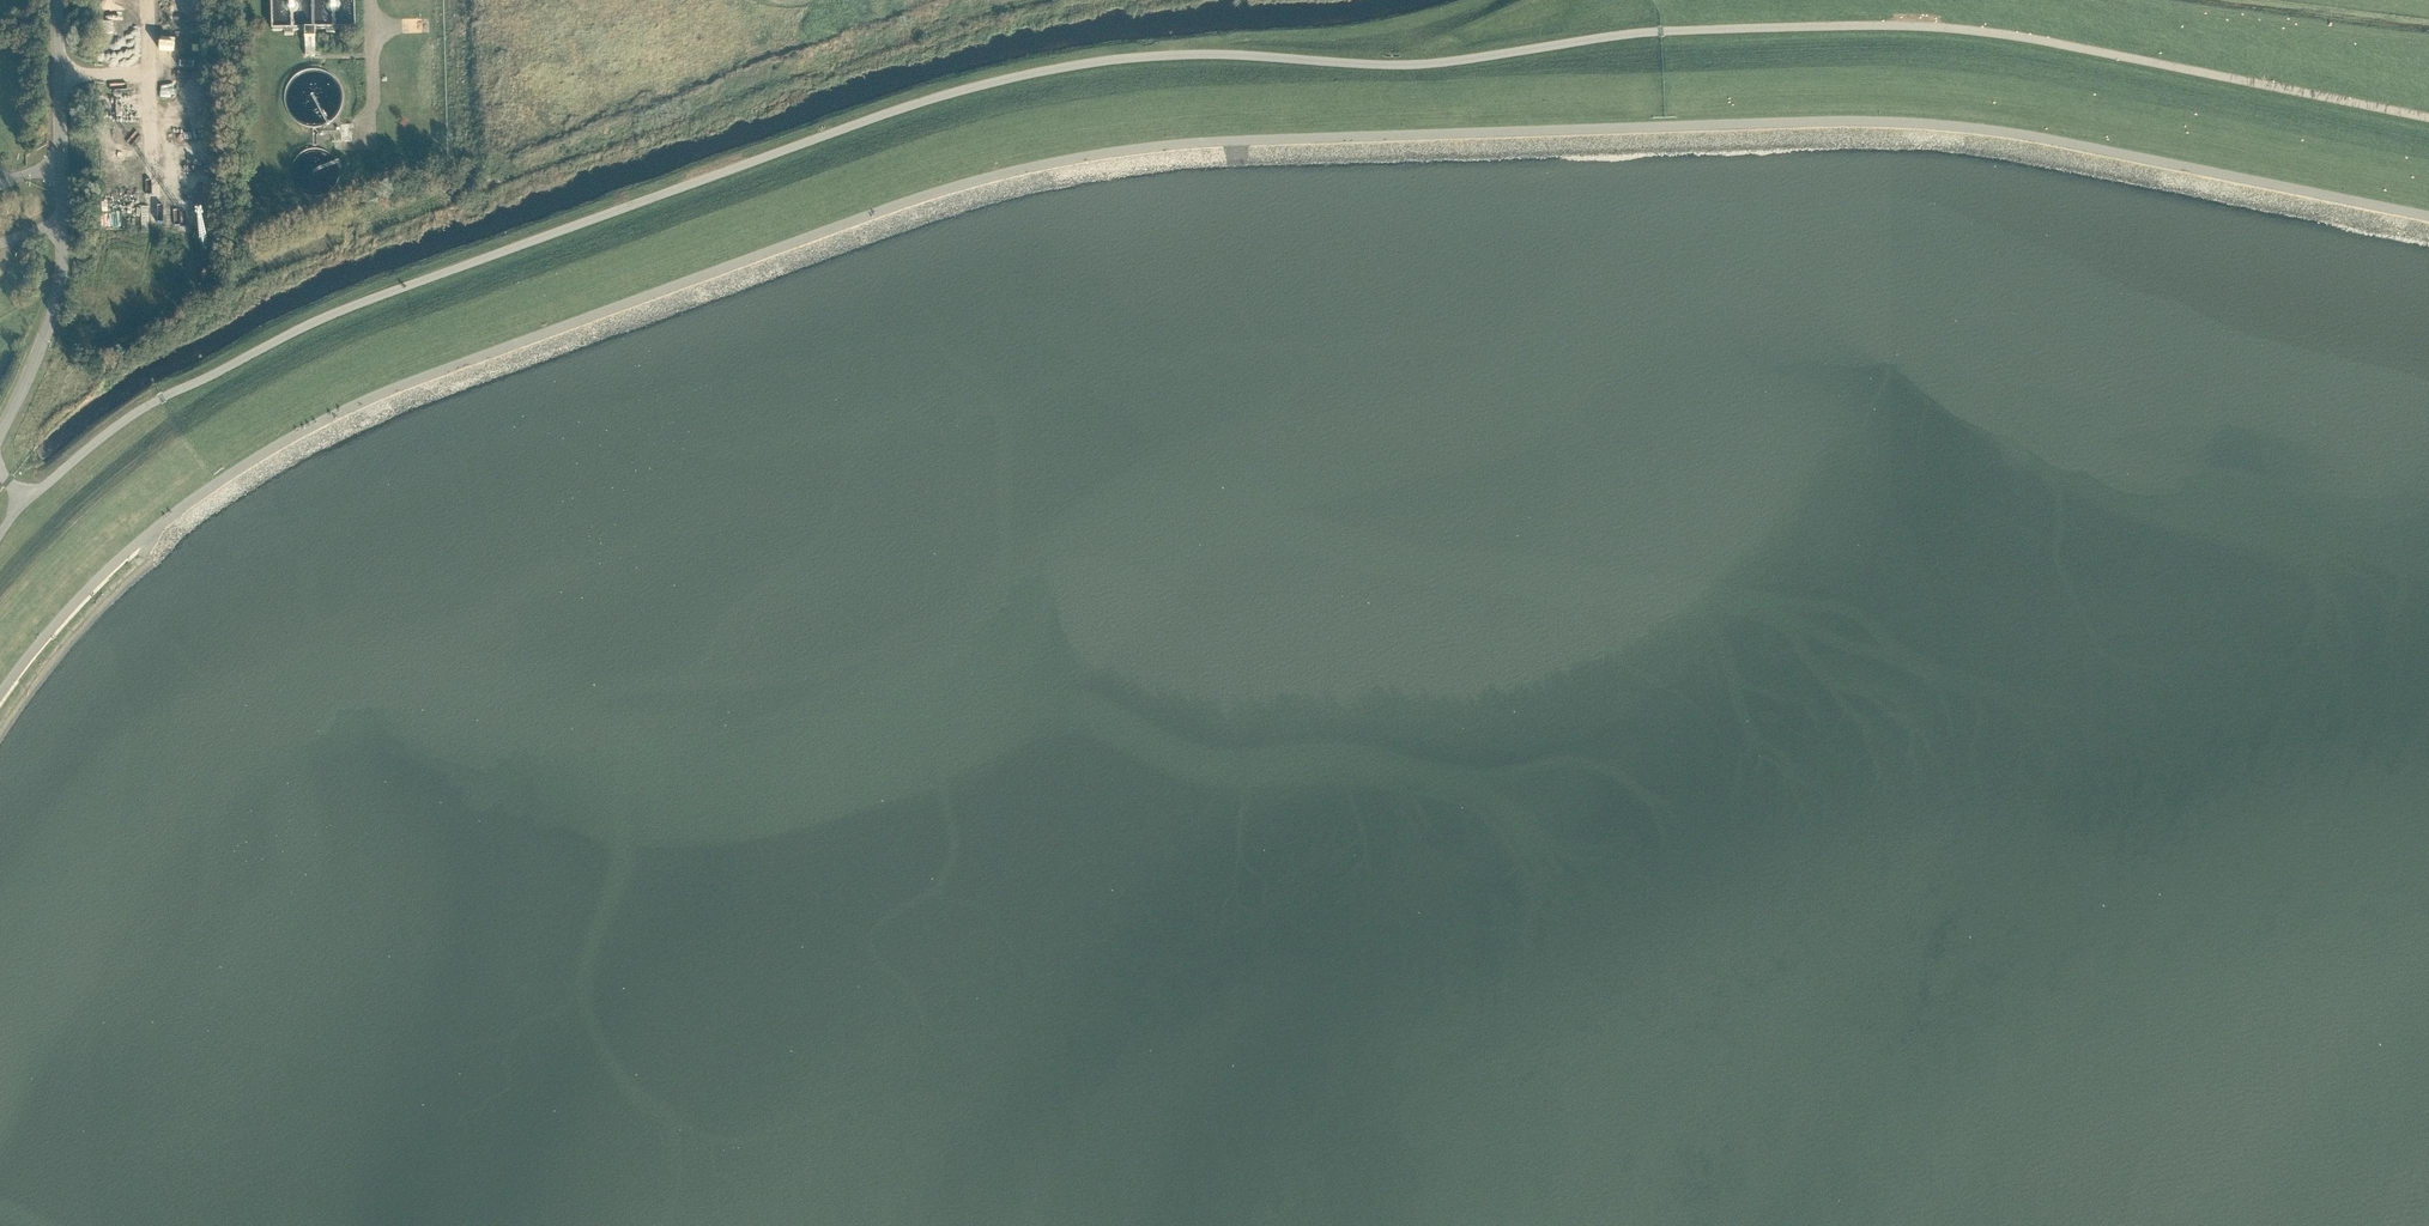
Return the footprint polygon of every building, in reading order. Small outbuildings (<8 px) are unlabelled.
[(315,31),(306,32),(306,57),(316,56),(315,31)] [(13,60),(13,51),(0,51),(0,60),(13,60)] [(3,61),(3,77),(14,78),(15,62),(3,61)] [(352,142),(351,124),(341,125),(341,142),(352,142)] [(159,222),(160,205),(147,205),(146,222),(159,222)]
